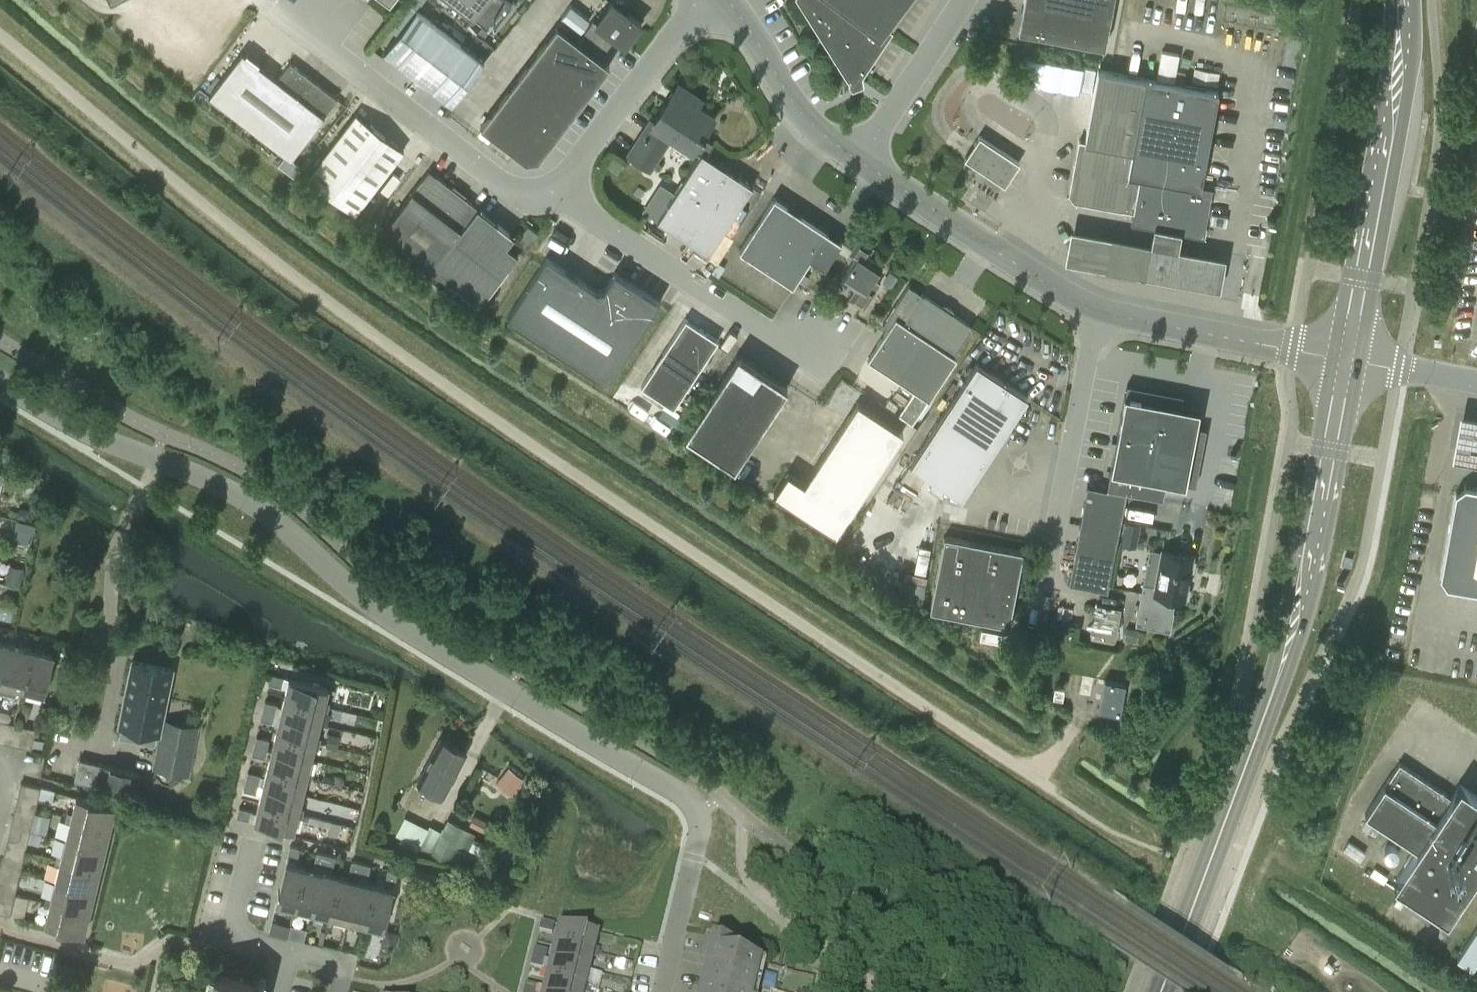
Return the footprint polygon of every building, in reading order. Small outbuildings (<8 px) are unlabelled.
[(440,4),(433,0),(422,0),(417,8),(432,17),(440,4)] [(512,4),(507,0),(453,0),(491,30),(512,4)] [(821,38),(849,0),(796,0),(821,38)] [(886,27),(851,0),(849,0),(821,38),(849,83),(861,78),(893,31),(886,27)] [(886,27),(907,0),(851,0),(886,27)] [(1114,2),(1100,0),(1025,0),(1020,31),(1107,46),(1114,2)] [(592,20),(577,40),(599,57),(614,38),(624,46),(641,24),(612,2),(596,23),(592,20)] [(384,52),(452,104),(484,62),(416,10),(384,52)] [(557,25),(481,125),(526,160),(538,158),(609,65),(599,57),(577,40),(557,25)] [(1179,53),(1161,50),(1157,78),(1174,81),(1179,53)] [(242,52),(209,95),(286,155),(279,164),(293,176),(301,166),(291,159),(324,116),(337,99),(298,69),(290,62),(277,79),(242,52)] [(1032,81),(1055,83),(1057,61),(1035,58),(1032,81)] [(1085,94),(1089,70),(1077,68),(1073,92),(1085,94)] [(1192,80),(1217,84),(1219,72),(1195,68),(1192,80)] [(1213,188),(1201,186),(1218,92),(1097,70),(1085,142),(1078,141),(1069,194),(1074,201),(1133,212),(1131,224),(1204,237),(1213,188)] [(1184,71),(1177,70),(1175,81),(1183,82),(1184,71)] [(649,168),(670,136),(691,150),(693,147),(701,152),(705,154),(713,142),(701,135),(714,116),(697,106),(701,99),(678,84),(654,123),(651,121),(629,155),(649,168)] [(355,213),(404,150),(357,114),(308,177),(355,213)] [(1012,174),(1020,162),(980,136),(971,150),(965,158),(1005,185),(1012,174)] [(660,183),(643,210),(658,220),(708,253),(752,186),(705,155),(702,153),(700,155),(675,193),(660,183)] [(383,229),(432,267),(479,304),(518,254),(507,245),(514,235),(478,207),(429,170),(383,229)] [(836,249),(840,242),(841,241),(774,197),(740,250),(771,270),(793,284),(810,258),(824,267),(836,249)] [(1150,240),(1070,226),(1064,260),(1221,287),(1227,252),(1178,244),(1181,229),(1153,224),(1150,240)] [(523,253),(538,234),(527,225),(512,245),(523,253)] [(855,258),(841,279),(855,288),(848,298),(864,308),(881,282),(874,278),(883,264),(869,255),(874,247),(859,238),(851,249),(848,254),(855,258)] [(607,383),(660,302),(615,273),(604,289),(596,291),(546,258),(507,318),(607,383)] [(717,261),(710,271),(718,276),(724,266),(717,261)] [(883,281),(891,287),(898,276),(890,271),(883,281)] [(888,328),(867,359),(915,390),(904,406),(918,415),(929,400),(957,357),(953,355),(972,327),(921,294),(919,298),(913,294),(909,291),(906,289),(882,324),(888,328)] [(719,341),(686,319),(641,386),(674,408),(719,341)] [(734,467),(787,387),(738,355),(685,434),(734,467)] [(927,439),(978,473),(1027,397),(976,363),(927,439)] [(1125,394),(1107,489),(1126,492),(1163,499),(1166,481),(1185,484),(1185,483),(1195,485),(1206,428),(1178,422),(1183,395),(1127,384),(1125,395),(1125,394)] [(774,493),(836,533),(902,432),(858,403),(805,484),(787,473),(774,493)] [(1454,415),(1446,463),(1476,469),(1476,419),(1454,415)] [(978,473),(927,439),(910,464),(961,498),(978,473)] [(900,479),(917,490),(926,477),(909,466),(900,479)] [(1126,492),(1107,489),(1087,485),(1068,583),(1108,591),(1126,492)] [(1465,486),(1455,493),(1440,576),(1447,586),(1476,591),(1476,488),(1465,486)] [(17,509),(15,516),(26,519),(28,508),(21,506),(17,509)] [(1123,518),(1119,540),(1135,544),(1139,521),(1123,518)] [(1022,551),(970,541),(944,536),(930,610),(1008,624),(1022,551)] [(918,545),(914,571),(925,573),(930,548),(918,545)] [(1173,611),(1175,598),(1185,600),(1193,556),(1162,550),(1155,586),(1143,584),(1135,624),(1170,631),(1174,612),(1173,611)] [(24,566),(11,563),(7,582),(20,585),(24,566)] [(1138,630),(1126,628),(1124,639),(1136,642),(1138,630)] [(0,640),(0,682),(3,683),(13,643),(0,640)] [(13,643),(3,683),(18,687),(17,691),(23,693),(34,648),(13,643)] [(34,648),(23,693),(26,694),(28,689),(45,693),(55,653),(34,648)] [(123,723),(120,734),(156,742),(151,768),(186,776),(197,726),(162,718),(172,668),(133,660),(120,723),(123,723)] [(282,685),(283,678),(284,677),(272,674),(269,683),(281,686),(282,685)] [(286,687),(284,696),(329,707),(330,702),(325,701),(325,700),(328,687),(288,678),(288,679),(286,687)] [(1119,713),(1124,684),(1104,680),(1099,710),(1119,713)] [(329,707),(284,696),(280,713),(319,723),(322,710),(328,712),(329,707)] [(263,709),(276,712),(278,704),(265,701),(263,709)] [(276,712),(263,709),(261,719),(273,722),(276,712)] [(316,735),(319,723),(280,713),(275,731),(320,742),(321,738),(316,737),(316,735)] [(25,727),(21,746),(31,748),(35,729),(25,727)] [(275,731),(271,748),(310,758),(313,746),(319,747),(320,742),(275,731)] [(329,732),(327,744),(337,747),(340,735),(329,732)] [(442,793),(467,749),(444,736),(419,780),(442,793)] [(255,744),(267,747),(269,739),(256,737),(255,744)] [(255,744),(252,754),(265,757),(267,747),(255,744)] [(271,748),(267,766),(312,776),(313,773),(307,772),(310,758),(271,748)] [(80,759),(75,780),(136,794),(141,774),(80,759)] [(1476,874),(1476,796),(1460,784),(1451,797),(1399,762),(1365,814),(1417,849),(1394,884),(1447,919),(1476,874)] [(312,776),(267,766),(263,783),(301,792),(304,781),(311,783),(312,776)] [(499,777),(513,789),(522,778),(507,767),(499,777)] [(246,779),(259,782),(261,775),(248,772),(246,779)] [(259,782),(246,779),(244,789),(256,792),(259,782)] [(40,787),(21,783),(18,792),(38,797),(40,787)] [(298,807),(301,792),(263,783),(258,800),(304,811),(304,808),(298,807)] [(66,816),(109,826),(114,804),(75,795),(71,812),(67,811),(66,816)] [(256,809),(254,819),(293,828),(296,816),(302,817),(304,811),(258,800),(256,809)] [(252,809),(240,806),(238,815),(250,818),(252,809)] [(11,824),(30,829),(32,820),(13,815),(11,824)] [(310,815),(308,821),(330,827),(329,833),(338,836),(342,823),(310,815)] [(65,838),(103,847),(109,826),(66,816),(65,821),(69,822),(65,838)] [(419,846),(428,828),(405,816),(396,834),(401,836),(419,846)] [(490,823),(476,816),(471,824),(485,832),(490,823)] [(440,834),(431,852),(448,860),(449,857),(458,861),(464,847),(469,850),(477,833),(448,819),(442,830),(440,834)] [(30,829),(11,824),(8,835),(28,839),(30,829)] [(65,838),(61,855),(57,854),(56,858),(98,868),(103,847),(65,838)] [(1343,849),(1360,861),(1366,852),(1349,841),(1343,849)] [(289,844),(286,856),(295,859),(298,846),(289,844)] [(322,865),(325,852),(316,850),(313,863),(322,865)] [(325,852),(322,865),(331,867),(334,855),(325,852)] [(1,866),(20,871),(23,862),(3,858),(1,866)] [(54,880),(93,889),(98,868),(56,858),(55,863),(58,864),(54,880)] [(357,874),(360,861),(351,859),(348,871),(357,874)] [(275,901),(291,904),(289,910),(292,911),(303,866),(285,861),(275,901)] [(360,861),(357,874),(366,876),(369,863),(360,861)] [(1,866),(0,871),(0,877),(18,882),(20,871),(1,866)] [(303,866),(292,911),(298,912),(300,907),(311,909),(321,870),(303,866)] [(387,867),(384,880),(393,882),(396,870),(387,867)] [(1383,883),(1388,876),(1375,867),(1371,874),(1383,883)] [(311,909),(325,913),(324,919),(328,919),(338,874),(321,870),(311,909)] [(338,874),(328,919),(334,921),(335,915),(347,918),(356,878),(338,874)] [(347,918),(361,921),(360,927),(363,928),(374,883),(356,878),(347,918)] [(54,880),(50,897),(46,896),(46,900),(88,910),(93,889),(54,880)] [(392,887),(374,883),(363,928),(369,929),(370,923),(383,926),(392,887)] [(88,910),(46,900),(44,905),(48,906),(44,922),(83,932),(88,910)] [(0,902),(0,912),(10,914),(13,905),(0,902)] [(553,934),(555,924),(542,921),(540,931),(553,934)] [(554,943),(599,955),(600,951),(594,950),(598,935),(558,925),(554,943)] [(1476,961),(1476,927),(1456,958),(1472,968),(1476,961)] [(720,937),(718,945),(713,944),(710,957),(717,959),(709,991),(755,991),(760,968),(751,966),(756,945),(720,937)] [(599,955),(554,943),(549,961),(589,971),(592,959),(598,961),(599,955)] [(534,957),(546,960),(548,951),(535,949),(534,957)] [(546,960),(534,957),(531,966),(544,969),(546,960)] [(589,971),(549,961),(545,978),(590,989),(591,986),(586,985),(589,971)] [(258,981),(216,971),(211,991),(256,991),(258,981)] [(545,978),(542,991),(590,991),(590,989),(545,978)] [(526,991),(538,991),(539,987),(527,984),(525,991),(526,991)]
